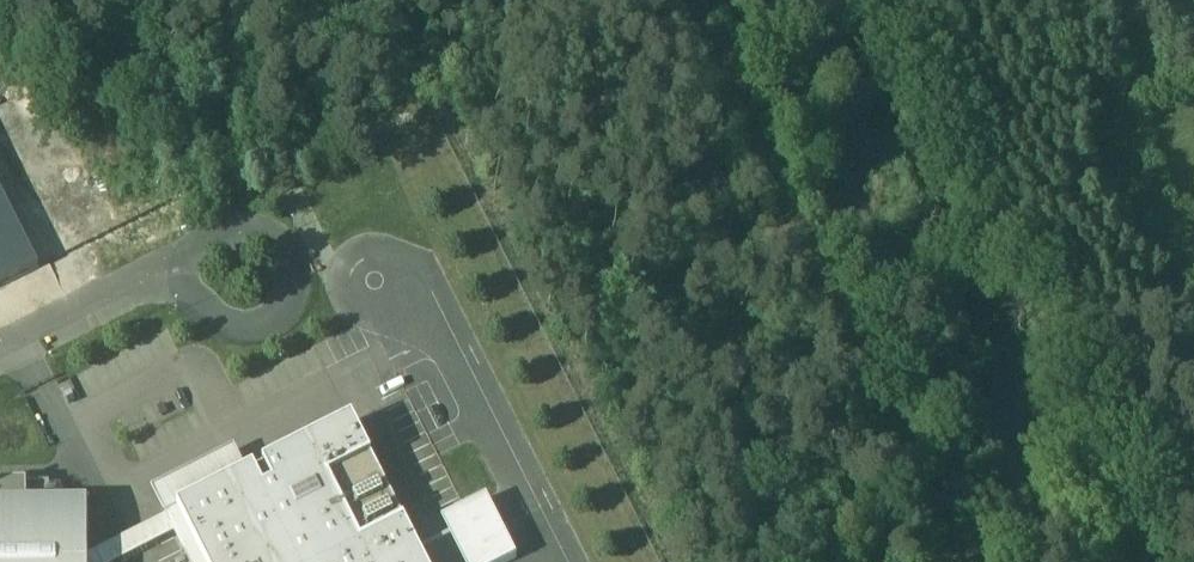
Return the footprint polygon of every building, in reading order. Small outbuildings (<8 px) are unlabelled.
[(15,119),(23,105),(0,92),(0,111),(15,119)] [(38,271),(0,196),(0,290),(38,271)] [(177,511),(187,531),(203,561),(422,561),(352,423),(247,476),(177,511)] [(234,451),(151,493),(164,518),(177,511),(247,476),(234,451)] [(0,488),(0,510),(49,509),(49,488),(0,488)] [(442,523),(461,561),(513,561),(516,560),(486,500),(442,523)] [(89,559),(88,509),(49,509),(0,510),(0,561),(89,561),(89,559)] [(187,531),(177,511),(164,518),(120,542),(89,559),(89,561),(130,561),(131,561),(187,531)]
